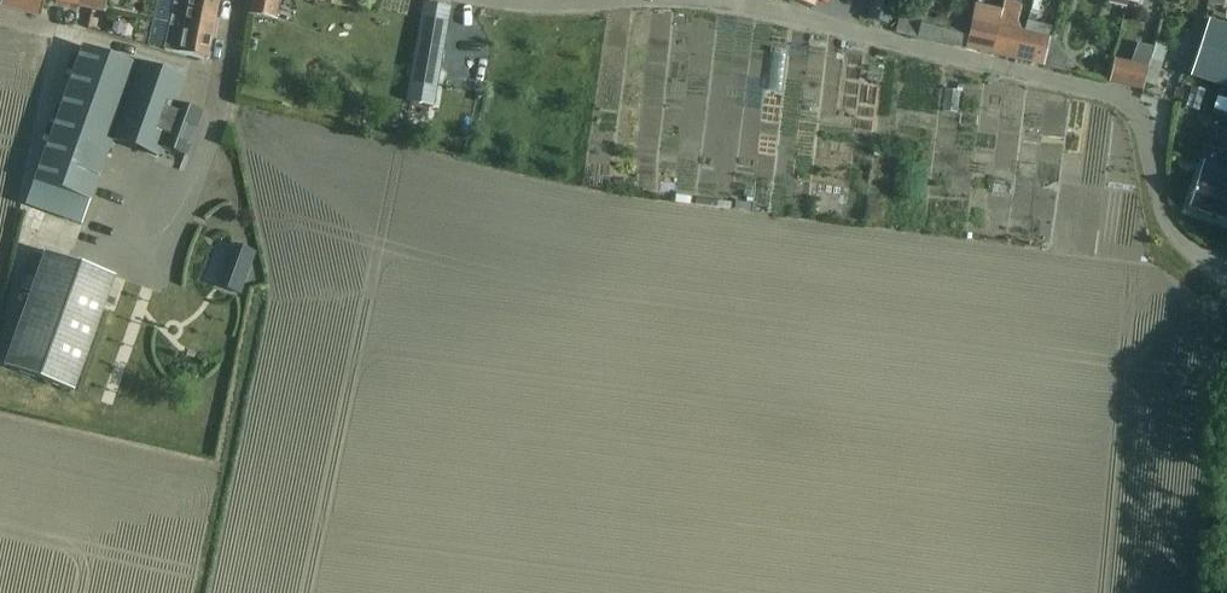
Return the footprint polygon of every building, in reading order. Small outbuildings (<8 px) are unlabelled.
[(37,16),(41,0),(0,0),(0,6),(37,16)] [(108,0),(80,0),(78,8),(105,13),(108,0)] [(170,25),(211,34),(219,0),(175,0),(170,25)] [(249,16),(274,21),(279,0),(252,0),(249,16)] [(816,0),(785,0),(785,1),(814,8),(816,0)] [(868,20),(888,25),(895,0),(873,0),(868,20)] [(1001,17),(1017,20),(1022,0),(1021,0),(1005,0),(1001,17)] [(1109,4),(1125,9),(1127,2),(1129,3),(1129,0),(1110,0),(1109,4)] [(450,9),(424,4),(408,102),(434,106),(450,9)] [(918,39),(923,19),(924,11),(906,7),(902,21),(900,21),(896,33),(918,39)] [(941,44),(946,24),(923,19),(918,39),(941,44)] [(992,55),(998,26),(972,20),(970,29),(965,49),(992,55)] [(1207,23),(1189,80),(1226,91),(1226,29),(1207,23)] [(965,49),(970,29),(946,24),(941,44),(965,49)] [(206,61),(211,34),(170,25),(165,52),(206,61)] [(1016,61),(1022,32),(1000,27),(993,56),(1016,61)] [(1051,39),(1022,32),(1016,61),(1044,68),(1051,39)] [(185,157),(200,115),(175,106),(185,80),(138,64),(137,66),(83,47),(26,206),(81,226),(111,141),(156,158),(160,148),(185,157)] [(1146,68),(1116,60),(1111,83),(1141,90),(1146,68)] [(1188,208),(1226,221),(1226,169),(1204,161),(1188,208)] [(925,187),(923,217),(935,218),(937,188),(925,187)] [(236,246),(221,288),(239,294),(254,252),(236,246)] [(117,278),(46,253),(44,257),(4,368),(75,394),(117,278)] [(31,294),(44,257),(33,253),(20,290),(31,294)]
